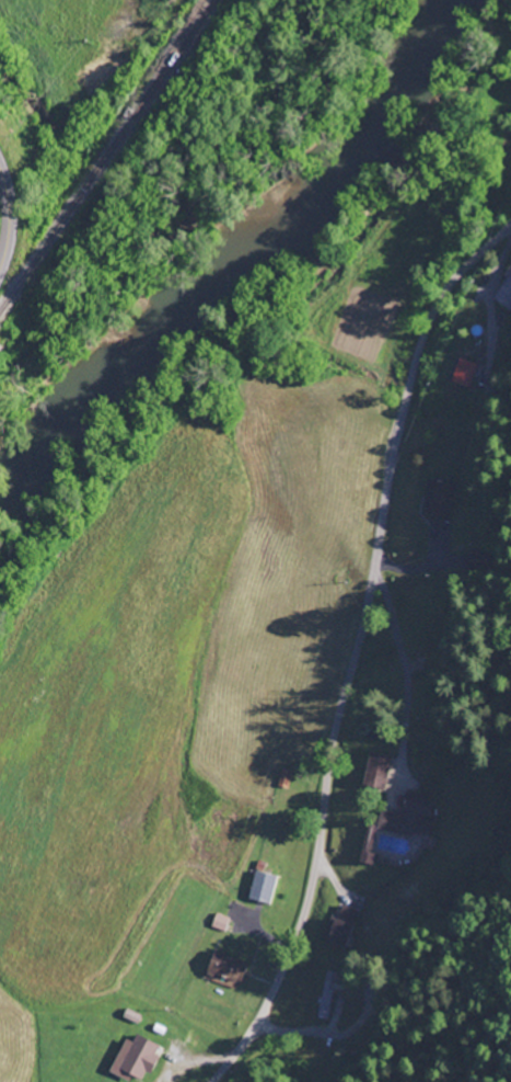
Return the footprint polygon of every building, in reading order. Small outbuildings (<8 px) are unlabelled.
[(366,787),(388,790),(392,758),(370,756),(366,787)] [(289,792),(294,773),(284,770),(278,788),(289,792)] [(378,830),(413,838),(414,835),(431,838),(435,820),(425,818),(430,798),(408,794),(403,817),(382,812),(378,830)] [(371,866),(379,830),(370,828),(361,864),(371,866)] [(279,878),(257,873),(250,899),(271,905),(279,878)] [(359,913),(341,906),(329,943),(347,949),(359,913)] [(209,974),(242,985),(249,965),(216,953),(209,974)] [(330,1022),(340,976),(329,974),(319,1020),(330,1022)] [(138,1036),(134,1044),(127,1041),(110,1074),(126,1081),(131,1081),(133,1078),(141,1081),(147,1081),(159,1058),(156,1056),(160,1048),(138,1036)]
